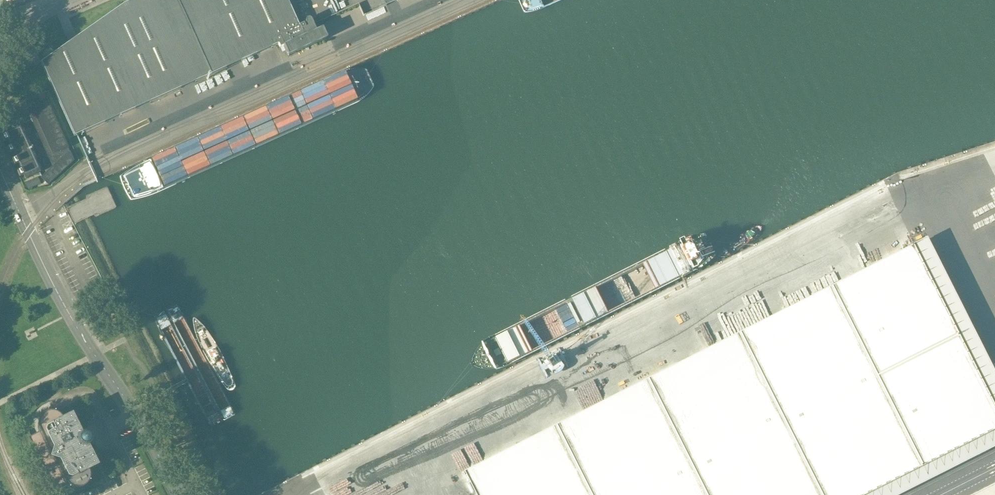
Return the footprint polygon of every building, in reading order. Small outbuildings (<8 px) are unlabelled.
[(124,4),(68,43),(40,62),(74,136),(278,44),(279,48),(283,46),(288,57),(289,56),(288,55),(294,53),(294,54),(295,53),(295,52),(300,50),(301,51),(302,50),(302,49),(307,47),(307,48),(308,47),(308,46),(314,44),(314,45),(324,40),(319,29),(315,31),(312,25),(310,21),(310,20),(309,20),(308,19),(307,19),(306,20),(305,21),(305,22),(304,22),(305,23),(305,24),(298,27),(286,0),(133,0),(124,4)] [(45,101),(42,94),(32,98),(35,105),(26,109),(31,119),(52,167),(41,178),(47,185),(73,161),(46,100),(45,101)] [(25,179),(39,173),(18,125),(4,132),(25,179)] [(85,133),(91,152),(114,145),(109,131),(98,134),(96,129),(85,133)] [(37,177),(25,182),(28,188),(39,183),(37,177)] [(466,473),(477,494),(870,494),(994,432),(994,404),(915,246),(466,473)] [(98,467),(88,447),(86,443),(87,442),(87,441),(87,440),(86,439),(85,439),(84,439),(72,415),(62,420),(61,418),(60,417),(59,416),(58,415),(57,414),(55,414),(55,413),(53,413),(50,413),(49,413),(47,413),(46,413),(45,414),(44,414),(43,415),(42,416),(41,416),(41,417),(40,418),(39,419),(39,420),(38,421),(38,422),(38,423),(37,425),(37,426),(37,427),(38,428),(38,429),(38,430),(39,432),(28,437),(54,489),(65,484),(66,486),(68,487),(70,489),(72,490),(74,490),(76,491),(78,491),(81,490),(83,489),(84,488),(86,487),(87,486),(88,484),(89,482),(90,480),(90,478),(90,476),(90,474),(89,472),(98,467)]
